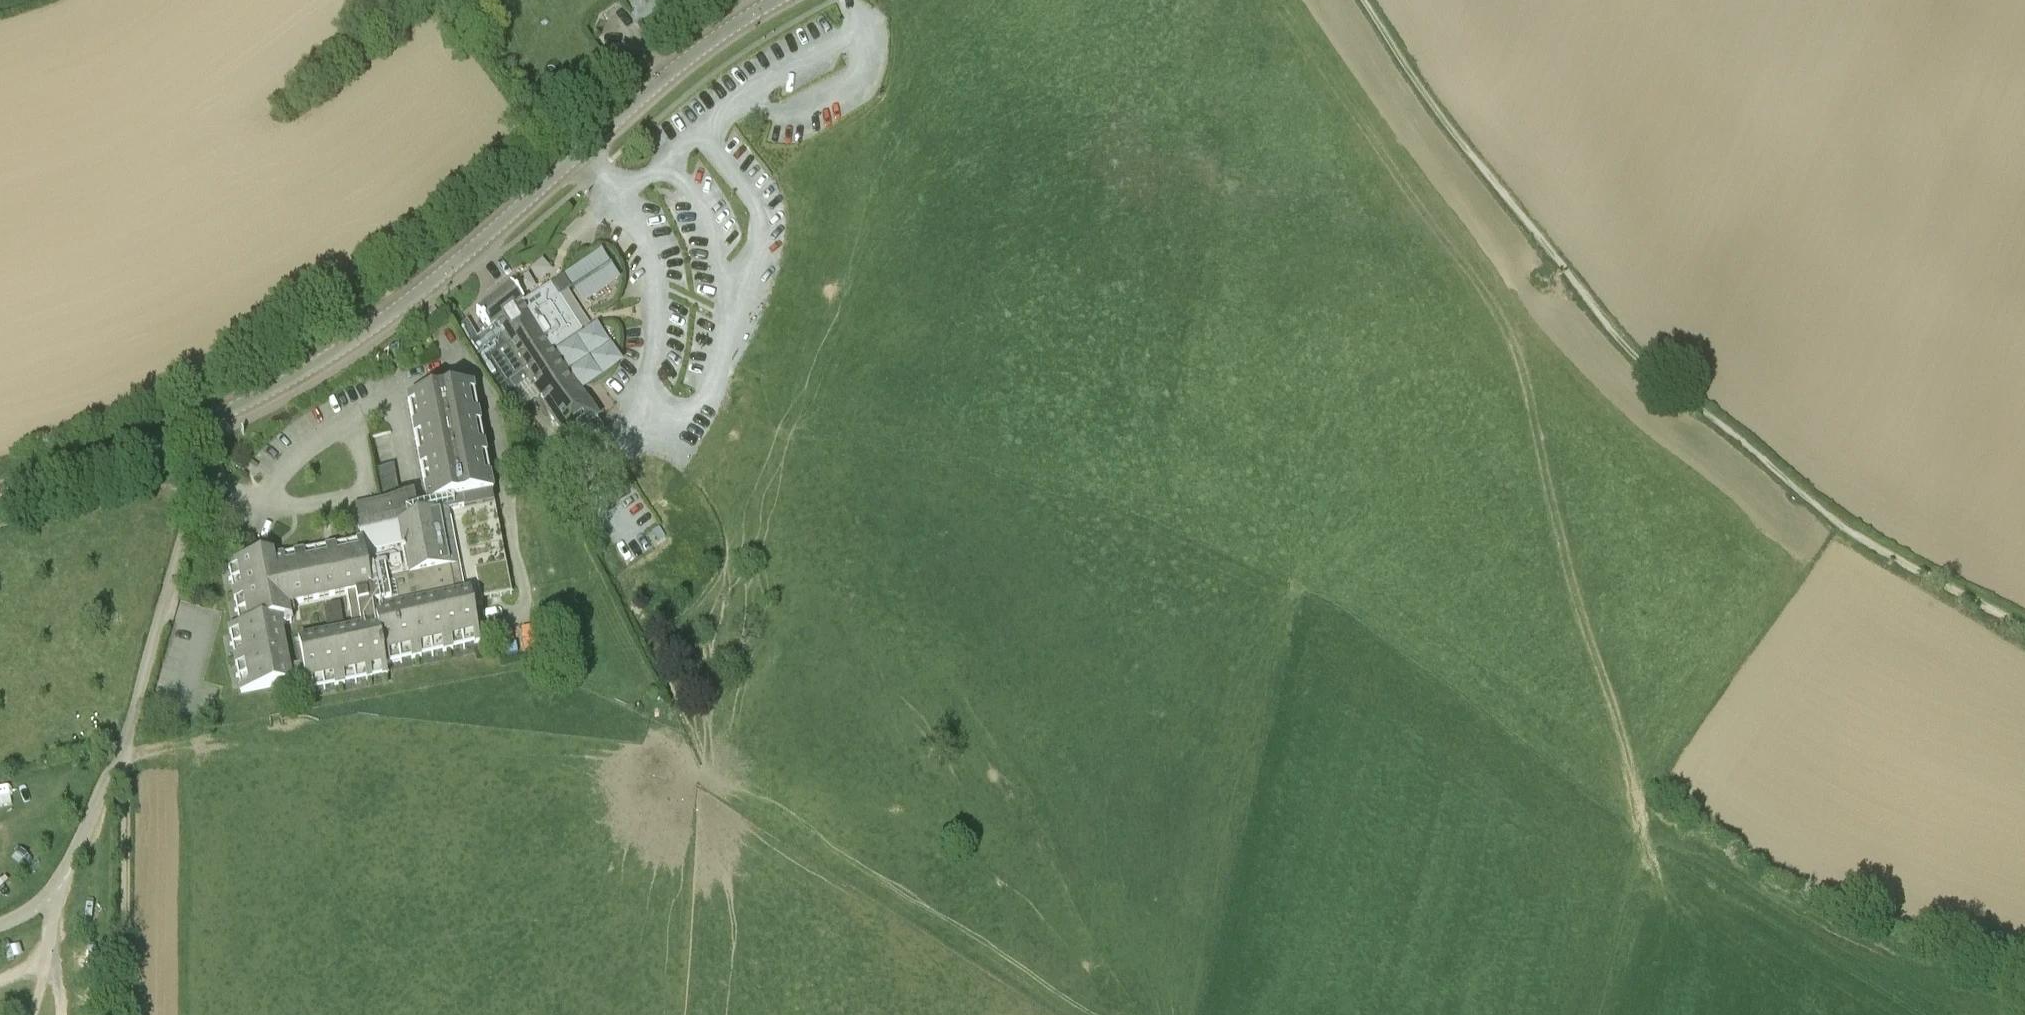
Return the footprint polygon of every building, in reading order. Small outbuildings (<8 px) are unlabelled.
[(531,275),(518,283),(526,296),(539,287),(531,275)] [(477,314),(487,327),(483,330),(484,332),(477,338),(468,323),(458,330),(468,345),(505,400),(516,393),(517,392),(515,388),(526,381),(536,396),(553,421),(554,420),(567,440),(599,419),(586,399),(587,398),(556,354),(559,354),(560,349),(559,347),(581,333),(559,297),(571,289),(564,278),(524,303),(511,287),(477,314)] [(474,608),(483,606),(514,600),(495,501),(474,388),(409,400),(428,503),(417,505),(414,489),(354,500),(361,537),(274,553),(273,551),(228,559),(240,622),(228,624),(240,688),(294,679),(283,621),(293,619),(290,604),(348,593),(354,623),(298,634),(308,688),(388,673),(386,660),(480,642),(474,608)] [(381,467),(384,491),(401,489),(397,465),(381,467)] [(345,623),(342,606),(327,610),(330,626),(345,623)]
